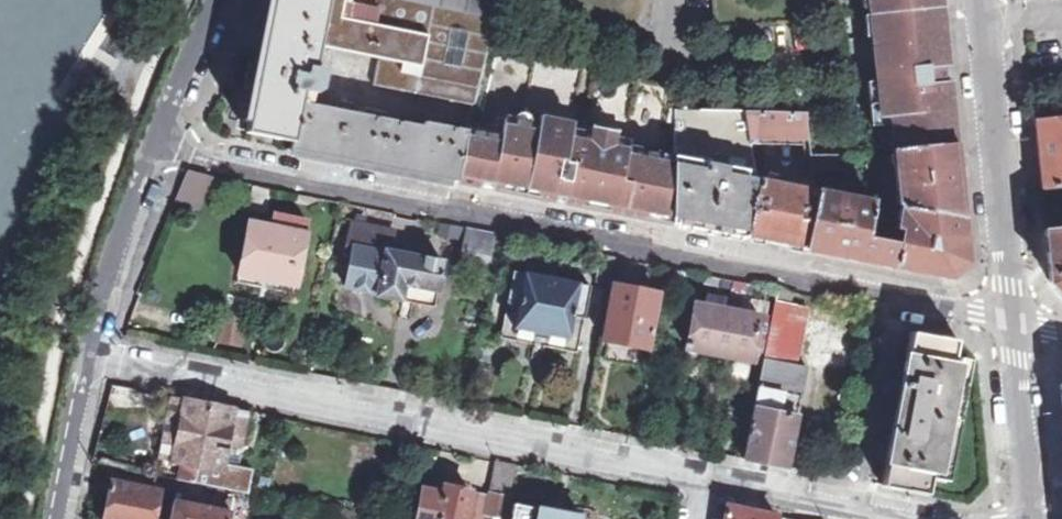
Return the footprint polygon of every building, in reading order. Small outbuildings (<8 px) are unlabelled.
[(459,183),(470,131),(441,125),(442,119),(427,116),(424,127),(352,112),(353,105),(337,102),(336,109),(309,103),(311,93),(314,94),(320,90),(324,70),(315,68),(321,47),(380,59),(375,85),(475,105),(493,19),(400,0),(272,0),(269,15),(255,90),(246,133),(292,142),(291,149),(305,152),(371,165),(418,175),(459,183)] [(493,19),(498,0),(400,0),(493,19)] [(716,32),(875,15),(941,9),(940,0),(713,0),(716,32)] [(942,17),(941,9),(875,15),(877,38),(873,38),(880,110),(951,102),(949,79),(945,79),(944,67),(947,67),(947,60),(942,17)] [(953,132),(951,102),(880,110),(881,119),(893,117),(896,150),(954,143),(953,132)] [(746,238),(758,179),(750,140),(745,113),(678,112),(676,159),(673,225),(703,230),(746,238)] [(750,140),(810,140),(807,114),(745,113),(750,140)] [(539,125),(573,132),(574,122),(541,116),(539,125)] [(672,224),(673,225),(676,159),(627,150),(628,143),(573,132),(539,125),(503,118),(500,137),(470,131),(459,183),(497,190),(508,183),(527,187),(534,188),(540,197),(541,199),(580,206),(591,199),(603,202),(610,212),(642,218),(652,212),(672,215),(672,224)] [(1036,124),(1039,159),(1042,190),(1061,188),(1061,122),(1036,124)] [(958,182),(954,143),(896,150),(902,206),(962,217),(958,182)] [(175,202),(195,210),(208,177),(187,173),(175,202)] [(764,242),(804,250),(816,191),(758,179),(746,238),(764,242)] [(497,190),(541,199),(540,197),(534,188),(527,187),(508,183),(497,190)] [(254,187),(249,210),(266,213),(271,190),(254,187)] [(896,268),(901,244),(869,238),(875,202),(816,191),(804,250),(837,257),(896,268)] [(318,200),(297,195),(297,197),(295,203),(316,207),(318,200)] [(580,206),(610,212),(603,202),(591,199),(580,206)] [(966,256),(962,217),(902,206),(898,232),(903,233),(901,244),(896,268),(950,278),(967,263),(966,256)] [(642,218),(672,224),(672,215),(652,212),(642,218)] [(270,280),(296,285),(308,223),(284,218),(282,227),(251,222),(240,274),(270,280)] [(352,252),(345,288),(377,294),(376,297),(434,308),(443,263),(389,253),(393,231),(350,222),(344,250),(352,252)] [(457,238),(459,228),(442,225),(440,234),(457,238)] [(1046,232),(1049,262),(1051,283),(1061,294),(1061,231),(1046,232)] [(518,239),(502,236),(500,245),(517,248),(518,239)] [(488,273),(493,241),(469,237),(464,268),(488,273)] [(678,270),(668,268),(660,307),(680,311),(687,272),(678,270)] [(573,319),(585,321),(591,287),(515,274),(510,306),(521,308),(516,330),(543,334),(569,339),(573,319)] [(697,281),(721,286),(723,279),(699,274),(697,281)] [(708,294),(705,306),(729,310),(735,281),(723,279),(721,286),(719,296),(708,294)] [(707,351),(760,361),(768,319),(746,314),(752,285),(735,281),(729,310),(705,306),(697,305),(687,348),(707,351)] [(627,345),(649,349),(660,295),(614,287),(604,340),(627,345)] [(789,302),(791,293),(777,290),(775,299),(789,302)] [(772,315),(804,321),(807,306),(789,302),(775,299),(772,315)] [(213,342),(239,346),(244,317),(217,313),(213,342)] [(769,330),(801,336),(804,321),(772,315),(769,330)] [(766,345),(797,352),(801,336),(769,330),(766,345)] [(911,332),(882,487),(906,491),(927,496),(931,479),(946,482),(970,361),(954,358),(955,350),(957,341),(911,332)] [(764,358),(795,364),(797,352),(766,345),(764,358)] [(758,388),(788,394),(795,364),(764,358),(758,388)] [(788,394),(801,396),(807,366),(795,364),(788,394)] [(765,463),(787,468),(801,396),(788,394),(758,388),(744,459),(765,463)] [(212,405),(173,397),(168,423),(159,421),(156,432),(166,433),(161,460),(183,465),(180,481),(196,484),(212,405)] [(250,412),(212,405),(196,484),(206,486),(221,489),(249,494),(254,470),(238,467),(225,464),(228,446),(242,449),(250,412)] [(225,464),(238,467),(242,449),(228,446),(225,464)] [(516,465),(494,461),(489,492),(509,496),(516,465)] [(161,493),(144,489),(145,483),(119,479),(117,484),(113,484),(106,518),(155,518),(161,493)] [(488,497),(469,494),(470,491),(445,486),(443,494),(422,490),(416,518),(483,518),(485,514),(488,497)] [(256,496),(249,494),(221,489),(220,498),(184,490),(182,502),(177,501),(173,518),(252,518),(256,496)] [(509,496),(489,492),(488,494),(488,497),(485,514),(505,517),(509,496)] [(518,505),(588,518),(590,511),(565,507),(566,501),(559,500),(558,505),(547,503),(519,497),(518,505)] [(588,518),(518,505),(515,505),(512,518),(588,518)] [(778,517),(756,512),(727,507),(725,518),(778,518),(778,517)]
